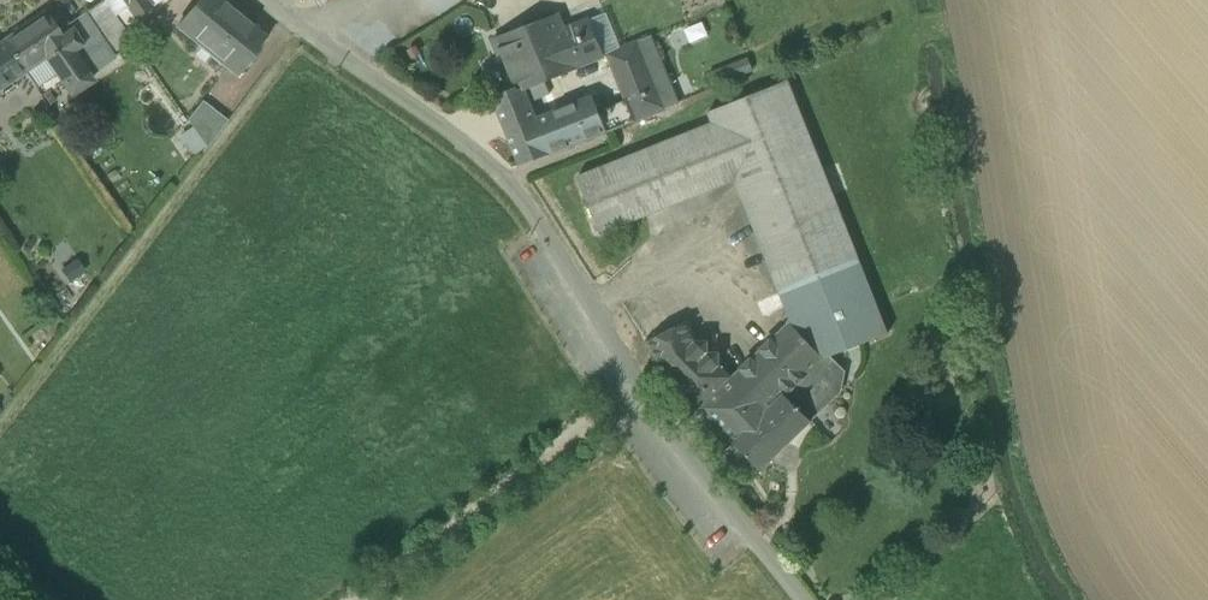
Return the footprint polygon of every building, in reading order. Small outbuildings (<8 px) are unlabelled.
[(103,1),(131,39),(133,42),(144,29),(136,18),(135,19),(121,0),(104,0),(103,1)] [(135,19),(136,18),(161,0),(121,0),(135,19)] [(220,0),(199,0),(178,26),(193,38),(198,33),(212,45),(238,14),(220,0)] [(103,1),(78,19),(107,57),(131,39),(103,1)] [(562,32),(582,24),(577,9),(555,17),(562,32)] [(45,12),(3,41),(25,73),(42,97),(62,83),(66,89),(88,74),(73,52),(83,45),(72,29),(62,36),(45,12)] [(603,57),(606,55),(605,54),(625,46),(610,13),(587,22),(603,57)] [(238,14),(212,45),(226,56),(222,62),(238,75),(267,39),(238,14)] [(555,17),(495,41),(515,88),(516,91),(524,88),(543,81),(570,70),(603,57),(587,22),(582,24),(562,32),(555,17)] [(606,55),(612,70),(658,53),(651,36),(625,46),(605,54),(606,55)] [(0,43),(0,90),(25,73),(3,41),(0,43)] [(658,53),(612,70),(613,73),(625,101),(670,83),(658,53)] [(612,70),(606,55),(603,57),(570,70),(577,88),(613,73),(612,70)] [(699,78),(705,93),(753,74),(747,59),(699,78)] [(543,81),(524,88),(529,101),(530,103),(549,95),(543,81)] [(825,359),(888,335),(788,81),(708,113),(712,124),(577,177),(600,234),(735,180),(791,321),(790,323),(825,359)] [(670,83),(625,101),(634,121),(679,104),(670,83)] [(524,88),(516,91),(515,88),(493,97),(499,113),(529,101),(524,88)] [(593,96),(536,118),(551,154),(608,132),(599,111),(593,96)] [(201,100),(187,118),(197,132),(214,110),(201,100)] [(529,101),(499,113),(520,167),(551,154),(536,118),(530,103),(529,101)] [(608,132),(634,121),(625,101),(599,111),(608,132)] [(214,110),(197,132),(206,146),(227,120),(214,110)] [(687,322),(647,342),(661,368),(700,408),(732,378),(719,365),(719,354),(708,354),(708,353),(708,342),(696,342),(687,322)] [(732,378),(700,408),(734,442),(722,454),(739,471),(751,459),(761,469),(811,423),(807,419),(836,391),(840,374),(825,359),(790,323),(732,378)]
